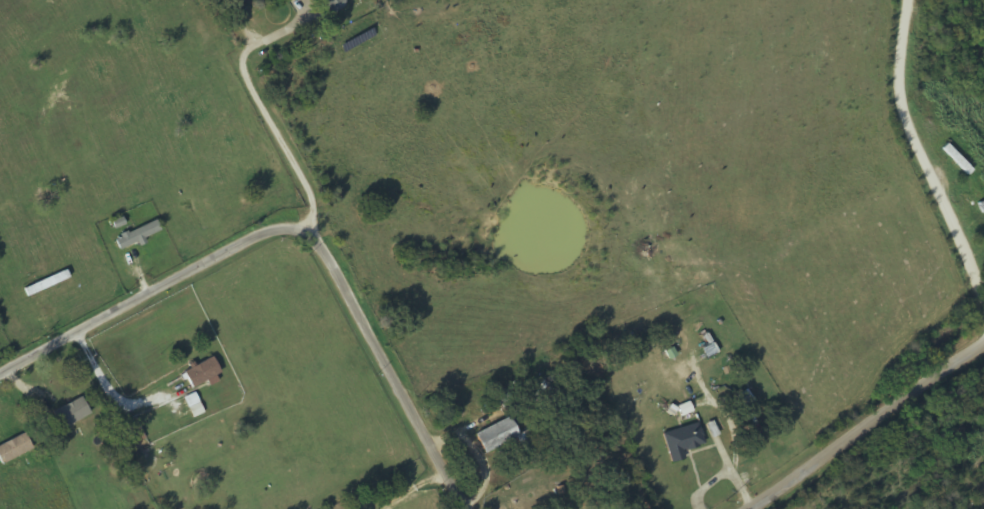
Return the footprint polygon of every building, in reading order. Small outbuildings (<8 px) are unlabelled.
[(330,14),(346,5),(343,0),(322,0),(330,14)] [(968,175),(972,171),(948,145),(943,150),(968,175)] [(162,232),(157,219),(113,239),(119,251),(162,232)] [(219,376),(213,359),(183,370),(189,387),(219,376)] [(55,408),(60,421),(87,411),(83,403),(66,410),(64,405),(55,408)] [(475,434),(484,454),(518,438),(526,455),(538,450),(529,430),(517,436),(509,419),(475,434)] [(687,458),(686,453),(705,447),(698,424),(663,434),(671,463),(687,458)] [(32,450),(24,434),(0,445),(0,465),(32,450)]
